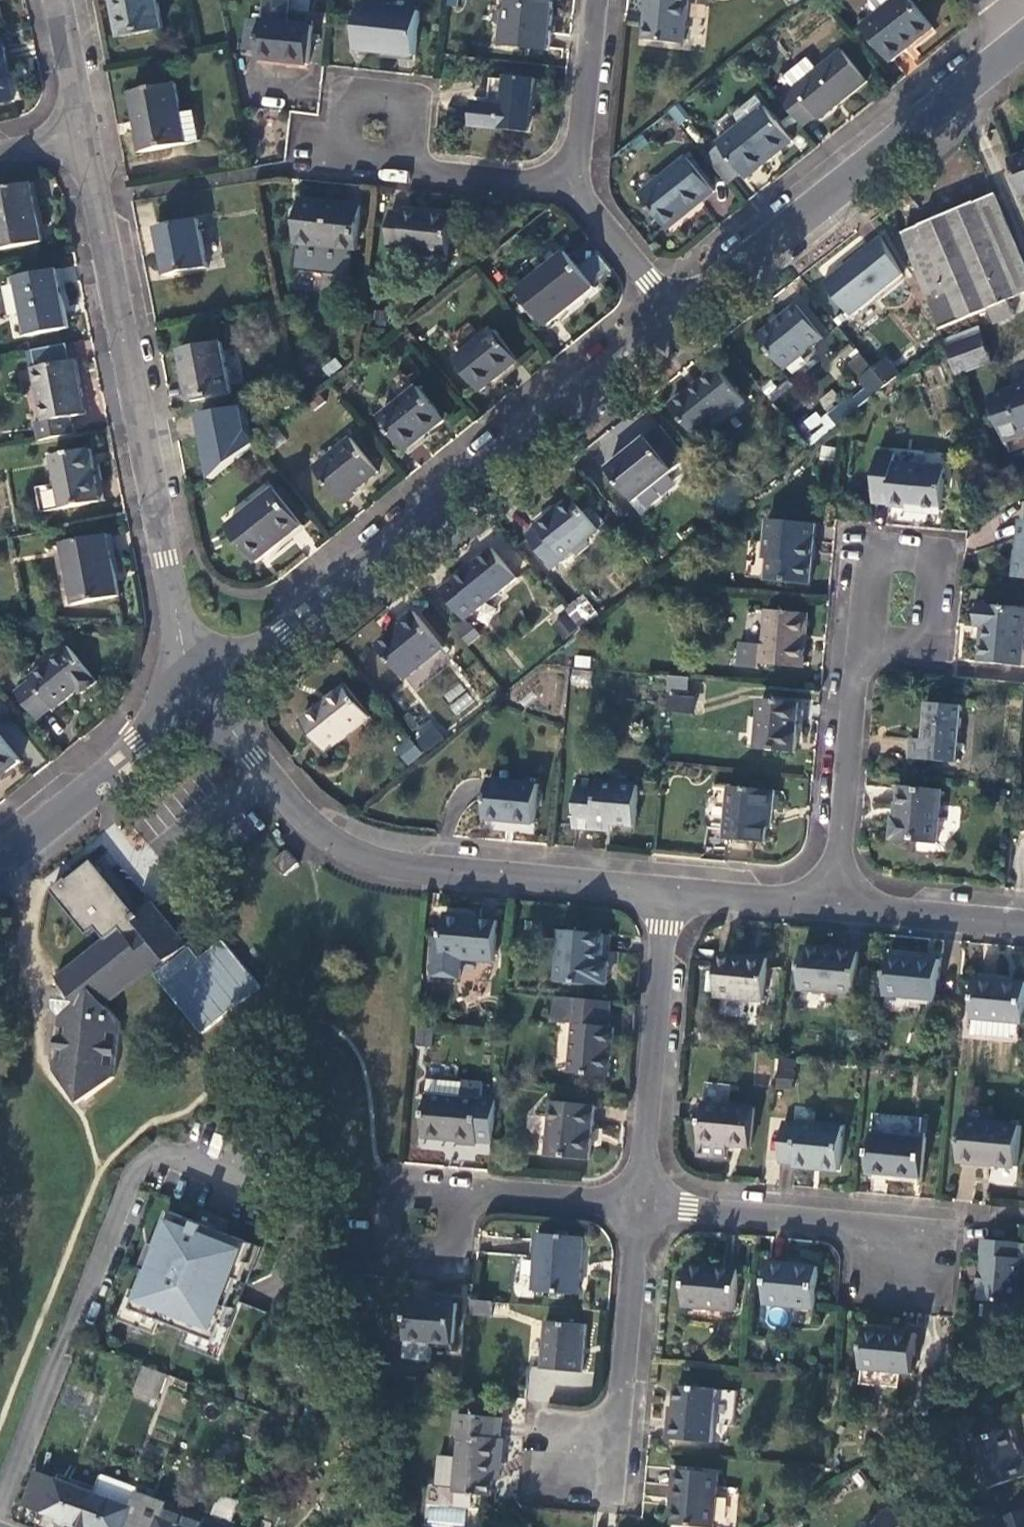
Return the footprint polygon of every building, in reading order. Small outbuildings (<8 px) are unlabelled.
[(154,0),(109,0),(117,39),(160,31),(154,0)] [(256,21),(253,52),(252,60),(302,66),(306,26),(280,24),(282,0),(259,0),(256,21)] [(505,10),(501,45),(544,51),(550,0),(506,0),(505,10)] [(638,42),(677,46),(684,0),(643,0),(638,42)] [(930,28),(908,0),(869,0),(868,6),(875,14),(861,27),(889,62),(930,28)] [(415,15),(357,8),(352,51),(411,58),(415,15)] [(495,45),(501,45),(505,10),(499,12),(495,45)] [(256,21),(242,19),(238,51),(253,52),(256,21)] [(0,51),(0,108),(10,106),(0,51)] [(816,120),(862,84),(838,53),(813,73),(801,59),(781,76),(782,81),(785,86),(774,95),(800,127),(813,118),(816,120)] [(531,82),(504,79),(504,84),(501,108),(491,107),(476,105),(473,128),(525,133),(531,82)] [(494,82),(491,107),(501,108),(504,84),(494,82)] [(139,154),(196,144),(191,115),(177,118),(172,90),(127,98),(139,154)] [(683,124),(673,109),(665,115),(676,129),(683,124)] [(775,154),(788,143),(760,109),(714,146),(716,149),(738,177),(741,181),(775,154)] [(716,149),(701,159),(724,188),(738,177),(716,149)] [(1023,192),(1023,154),(1010,159),(1021,193),(1023,192)] [(664,231),(709,194),(683,162),(638,199),(664,231)] [(41,247),(30,190),(0,195),(0,254),(41,247)] [(901,235),(934,327),(983,308),(989,323),(1009,315),(1003,300),(1012,296),(1023,291),(1023,272),(992,196),(901,235)] [(355,210),(295,204),(293,247),(350,255),(355,210)] [(400,217),(384,216),(381,249),(397,251),(396,253),(441,258),(445,218),(400,212),(400,217)] [(202,272),(193,225),(153,232),(162,280),(202,272)] [(848,317),(899,273),(887,254),(877,237),(820,282),(848,317)] [(593,251),(576,265),(594,285),(611,271),(593,251)] [(543,328),(591,291),(562,256),(515,293),(543,328)] [(65,333),(54,277),(15,285),(27,341),(65,333)] [(819,338),(792,305),(755,336),(781,369),(819,338)] [(476,395),(514,365),(489,332),(451,361),(476,395)] [(977,332),(940,344),(951,373),(988,359),(977,332)] [(228,398),(218,345),(178,353),(188,406),(228,398)] [(885,360),(871,370),(883,385),(896,375),(885,360)] [(71,368),(30,376),(40,428),(34,436),(37,448),(70,442),(66,423),(81,420),(71,368)] [(696,438),(741,402),(715,368),(700,379),(703,381),(688,393),(685,390),(669,404),(696,438)] [(871,370),(859,380),(871,395),(883,385),(871,370)] [(1023,429),(1023,384),(986,398),(1000,438),(1023,429)] [(400,456),(448,417),(423,385),(374,423),(400,456)] [(831,412),(843,399),(832,388),(819,402),(831,412)] [(189,413),(202,469),(251,458),(238,402),(189,413)] [(822,408),(800,426),(813,442),(835,425),(822,408)] [(630,502),(670,470),(643,438),(605,469),(630,502)] [(306,471),(333,507),(346,498),(345,495),(370,475),(345,442),(306,471)] [(885,504),(937,509),(940,468),(891,463),(892,454),(875,452),(870,500),(885,502),(885,504)] [(49,464),(58,517),(96,509),(91,484),(97,483),(91,457),(49,464)] [(728,484),(716,495),(728,509),(740,500),(728,484)] [(248,565),(296,527),(268,494),(221,529),(248,565)] [(550,567),(596,529),(570,497),(533,526),(534,527),(524,536),(550,567)] [(766,579),(807,584),(810,558),(805,558),(808,542),(810,543),(812,523),(769,519),(764,559),(768,559),(766,579)] [(1014,577),(1023,578),(1023,522),(1021,521),(1014,577)] [(57,553),(68,613),(112,605),(101,545),(57,553)] [(440,590),(462,617),(513,577),(491,549),(440,590)] [(563,638),(597,613),(584,595),(550,620),(563,638)] [(977,605),(974,627),(981,627),(978,663),(1020,668),(1022,649),(1023,649),(1023,610),(977,605)] [(801,667),(807,614),(767,609),(763,644),(739,641),(736,666),(757,667),(758,662),(801,667)] [(402,677),(442,647),(413,612),(398,622),(400,624),(376,645),(402,677)] [(466,645),(479,637),(469,623),(457,631),(466,645)] [(88,689),(59,653),(20,685),(22,688),(9,699),(31,726),(45,715),(46,717),(71,697),(74,700),(88,689)] [(569,684),(588,688),(592,671),(573,667),(569,684)] [(684,691),(686,677),(665,675),(663,690),(684,691)] [(323,751),(368,715),(344,685),(299,720),(323,751)] [(456,715),(474,703),(466,693),(449,705),(456,715)] [(695,698),(672,696),(671,711),(693,713),(695,698)] [(791,752),(796,702),(757,699),(754,748),(791,752)] [(957,761),(963,704),(925,700),(921,738),(908,737),(907,755),(957,761)] [(425,750),(442,736),(432,725),(416,738),(425,750)] [(405,766),(421,757),(410,737),(394,746),(405,766)] [(15,765),(0,747),(0,777),(15,765)] [(482,817),(532,823),(537,783),(485,778),(482,817)] [(635,785),(576,779),(572,827),(593,829),(594,821),(632,825),(635,785)] [(726,786),(720,837),(762,842),(765,812),(769,812),(771,791),(726,786)] [(935,841),(939,792),(894,787),(889,837),(935,841)] [(298,863),(286,849),(272,861),(284,875),(298,863)] [(150,962),(157,969),(153,971),(199,1030),(258,984),(221,937),(198,956),(188,944),(186,945),(184,943),(186,941),(152,897),(134,912),(131,908),(134,906),(93,854),(69,874),(67,872),(51,884),(87,929),(95,923),(105,934),(56,973),(61,980),(55,985),(53,1009),(57,1013),(52,1068),(76,1096),(84,1097),(115,1071),(119,1021),(102,1000),(150,962)] [(433,935),(429,973),(458,977),(460,958),(490,960),(494,921),(464,919),(463,917),(442,915),(441,936),(433,935)] [(561,980),(597,985),(598,981),(606,982),(607,962),(599,961),(602,932),(560,929),(556,962),(564,963),(561,980)] [(796,989),(852,993),(857,952),(800,948),(796,989)] [(884,992),(934,996),(937,958),(888,954),(884,992)] [(713,996),(761,1000),(766,957),(747,956),(745,960),(717,958),(713,996)] [(1020,1022),(1023,985),(1023,981),(974,976),(970,1017),(1020,1022)] [(605,1025),(608,1000),(552,995),(550,1020),(572,1022),(567,1072),(605,1075),(611,1026),(605,1025)] [(431,1044),(434,1026),(419,1025),(416,1043),(431,1044)] [(792,1073),(775,1072),(774,1091),(790,1091),(792,1073)] [(490,1143),(493,1101),(479,1099),(480,1084),(425,1078),(419,1083),(418,1094),(424,1095),(420,1136),(454,1140),(454,1141),(474,1143),(474,1141),(490,1143)] [(587,1158),(592,1106),(550,1101),(545,1155),(587,1158)] [(704,1103),(699,1155),(726,1157),(728,1144),(748,1146),(752,1107),(704,1103)] [(959,1158),(1015,1164),(1019,1122),(964,1118),(959,1158)] [(793,1164),(837,1169),(841,1124),(797,1119),(796,1123),(781,1121),(777,1160),(792,1162),(793,1164)] [(867,1172),(921,1176),(924,1137),(871,1131),(867,1172)] [(206,1202),(201,1215),(230,1227),(235,1214),(206,1202)] [(149,1264),(141,1284),(134,1302),(163,1313),(190,1323),(219,1335),(226,1318),(229,1319),(237,1301),(234,1300),(244,1272),(248,1274),(254,1257),(251,1256),(258,1238),(230,1227),(201,1215),(173,1204),(159,1238),(149,1264)] [(577,1293),(582,1238),(540,1233),(534,1290),(577,1293)] [(149,1264),(159,1238),(151,1235),(141,1261),(149,1264)] [(980,1255),(977,1296),(1015,1302),(1020,1259),(1015,1258),(1015,1242),(980,1238),(979,1254),(980,1255)] [(763,1301),(811,1306),(815,1267),(767,1261),(763,1301)] [(680,1304),(732,1310),(736,1270),(685,1264),(680,1304)] [(134,1302),(141,1284),(133,1281),(121,1312),(158,1327),(163,1313),(134,1302)] [(492,1317),(493,1301),(473,1298),(472,1315),(492,1317)] [(454,1343),(457,1304),(409,1300),(406,1339),(454,1343)] [(219,1335),(190,1323),(184,1337),(221,1352),(234,1321),(229,1319),(226,1318),(219,1335)] [(581,1370),(585,1325),(546,1322),(542,1368),(581,1370)] [(864,1327),(859,1382),(897,1386),(899,1370),(911,1370),(914,1332),(864,1327)] [(143,1357),(134,1382),(161,1392),(170,1367),(143,1357)] [(710,1441),(716,1389),(677,1386),(672,1418),(668,1419),(666,1437),(710,1441)] [(461,1436),(456,1490),(473,1493),(473,1497),(481,1498),(481,1494),(489,1495),(489,1479),(490,1467),(496,1467),(499,1438),(496,1438),(498,1416),(458,1413),(455,1436),(461,1436)] [(1023,1470),(1023,1452),(1017,1454),(1007,1424),(971,1435),(985,1482),(1023,1470)] [(226,1437),(230,1440),(235,1428),(230,1426),(226,1437)] [(235,1442),(240,1430),(235,1428),(230,1440),(235,1442)] [(28,1498),(85,1521),(98,1487),(39,1466),(28,1498)] [(102,1526),(142,1526),(156,1492),(140,1486),(142,1481),(104,1468),(98,1487),(85,1521),(102,1526)] [(713,1526),(718,1472),(673,1468),(671,1486),(674,1487),(673,1506),(671,1522),(713,1526)] [(996,1513),(1023,1504),(1023,1488),(991,1498),(996,1513)] [(206,1518),(166,1503),(169,1497),(156,1492),(142,1526),(203,1526),(206,1518)] [(888,1502),(873,1513),(875,1517),(861,1526),(908,1526),(888,1502)] [(991,1515),(995,1526),(1023,1526),(1023,1504),(996,1513),(991,1515)] [(207,1514),(206,1518),(203,1526),(239,1526),(207,1514)]
